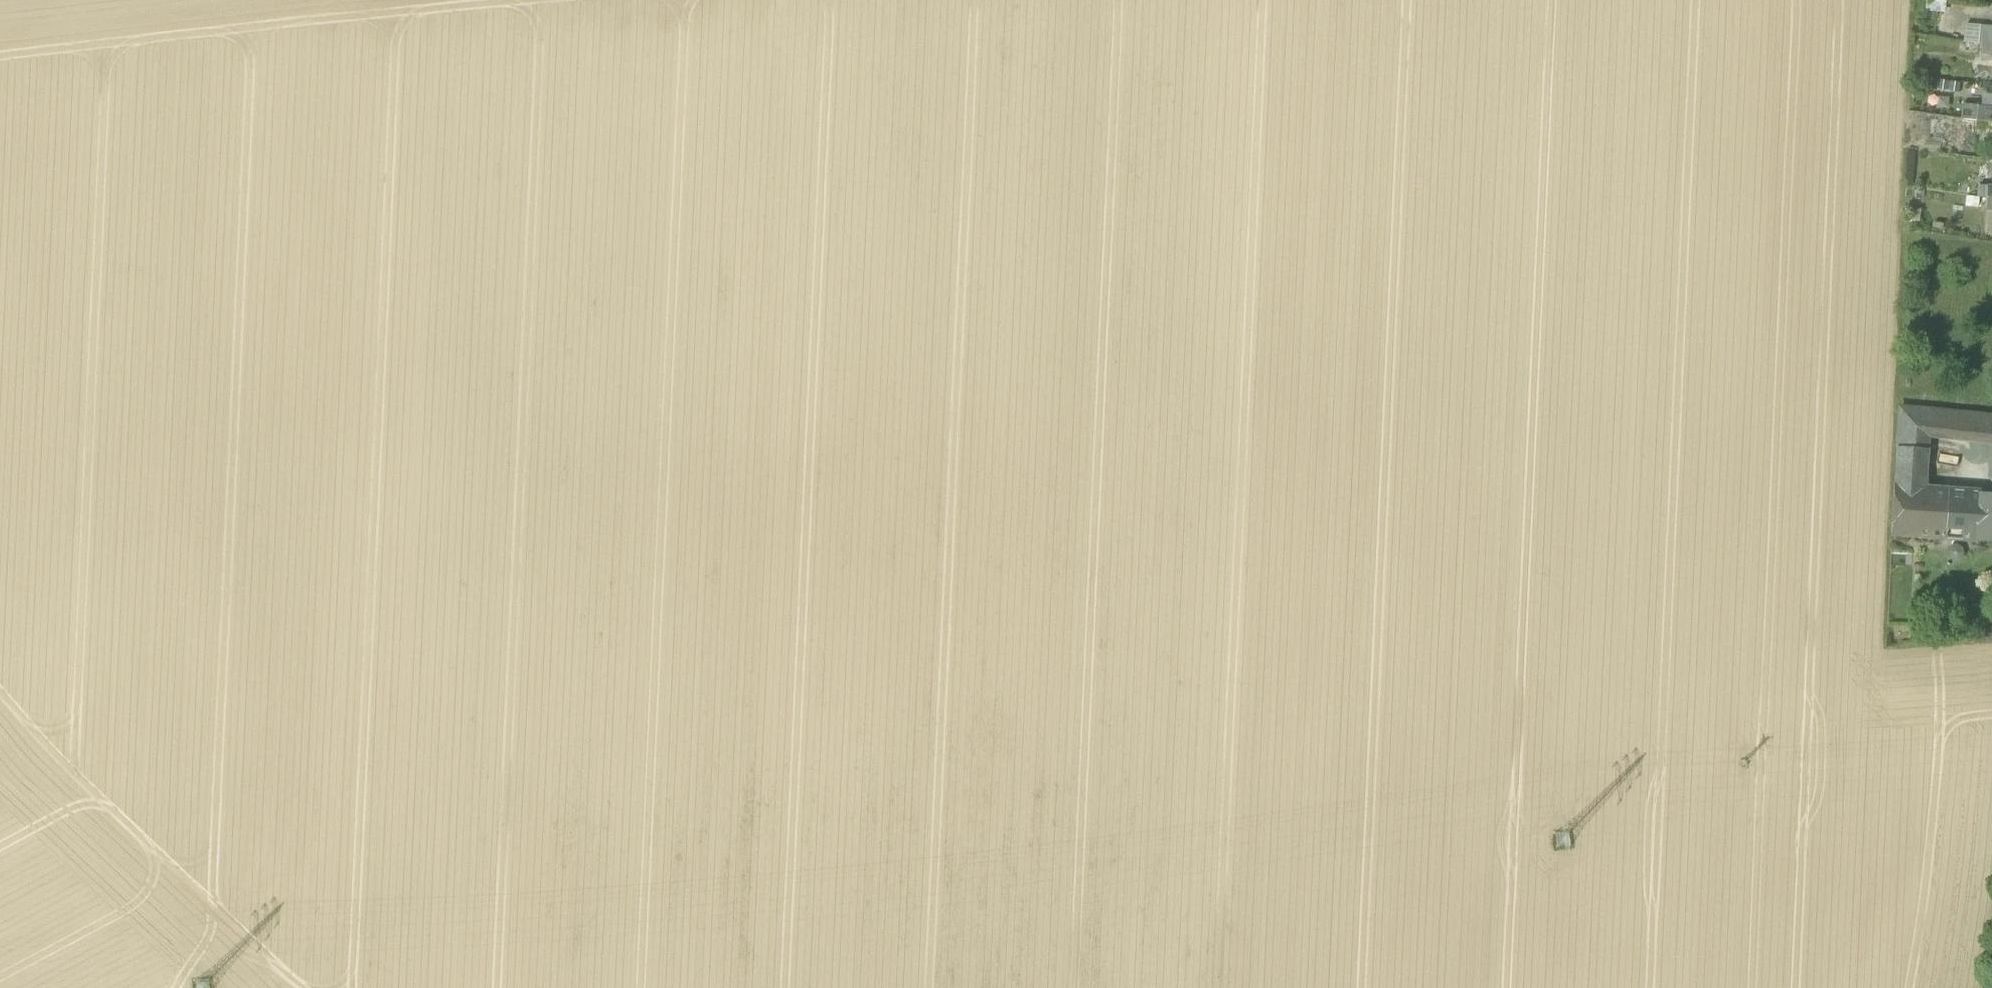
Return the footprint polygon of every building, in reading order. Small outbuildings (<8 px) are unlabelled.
[(1946,1),(1926,0),(1925,13),(1945,14),(1946,1)] [(1982,45),(1983,28),(1965,26),(1964,42),(1981,45),(1982,45)] [(1982,45),(1991,46),(1991,29),(1983,28),(1982,45)] [(1982,45),(1981,45),(1981,61),(1991,62),(1991,46),(1982,45)] [(1981,109),(1991,110),(1991,96),(1982,95),(1981,109)] [(1960,120),(1976,122),(1977,109),(1978,106),(1962,104),(1960,120)] [(1976,122),(1991,123),(1991,110),(1981,109),(1977,109),(1976,122)] [(1991,141),(1991,123),(1976,122),(1974,140),(1991,141)] [(1977,198),(1986,199),(1987,186),(1978,186),(1977,198)] [(1900,408),(1897,448),(1929,450),(1930,439),(1991,446),(1991,416),(1900,408)] [(1897,448),(1894,490),(1926,493),(1929,450),(1897,448)] [(1980,497),(1926,493),(1894,490),(1891,535),(1977,541),(1980,497)] [(1991,543),(1991,498),(1980,497),(1977,541),(1991,543)]
